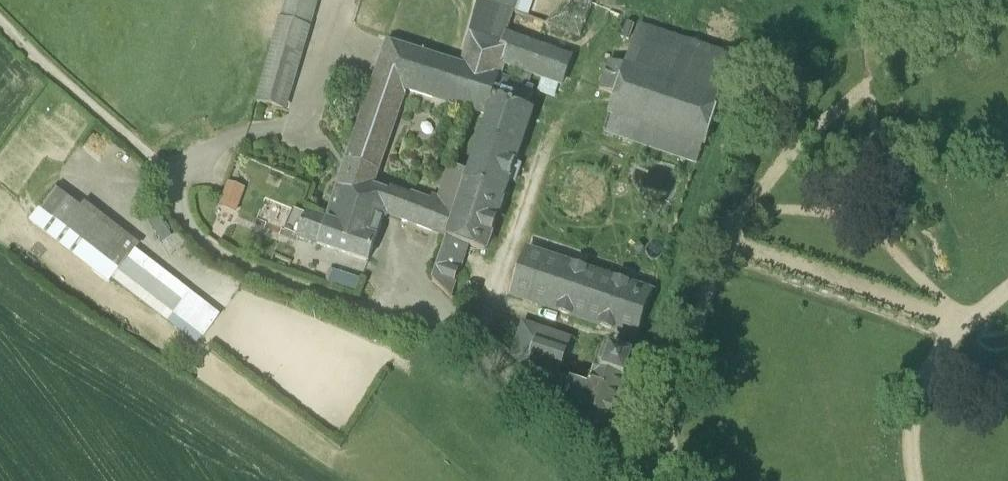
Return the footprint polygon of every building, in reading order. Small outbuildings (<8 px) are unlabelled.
[(284,110),(318,0),(288,0),(257,101),(284,110)] [(507,32),(514,11),(518,0),(493,0),(491,3),(481,0),(479,0),(461,63),(387,40),(327,216),(307,209),(299,237),(369,261),(384,216),(446,237),(468,171),(466,171),(451,165),(439,199),(434,197),(430,208),(395,195),(372,186),(405,90),(486,115),(499,77),(504,63),(498,61),(507,32)] [(514,11),(528,16),(532,2),(525,0),(518,0),(514,11)] [(554,27),(583,41),(601,5),(590,0),(568,0),(554,27)] [(504,63),(523,70),(533,74),(560,84),(571,56),(507,32),(498,61),(504,63)] [(608,117),(701,149),(719,99),(626,66),(609,61),(599,89),(615,95),(608,117)] [(532,88),(528,87),(518,83),(499,77),(486,115),(466,171),(468,171),(446,237),(449,238),(471,246),(484,251),(531,111),(527,109),(532,88)] [(220,207),(236,212),(246,186),(230,180),(220,207)] [(213,323),(129,257),(134,249),(81,207),(56,188),(31,220),(110,281),(119,268),(203,335),(213,323)] [(149,222),(162,244),(173,238),(169,232),(171,231),(167,224),(165,225),(163,222),(165,221),(163,218),(161,219),(160,216),(149,222)] [(637,337),(652,293),(526,250),(511,294),(637,337)] [(465,262),(443,255),(434,281),(452,297),(465,262)] [(356,292),(360,279),(333,270),(329,284),(356,292)] [(582,384),(570,380),(562,402),(578,417),(606,427),(623,376),(624,377),(630,360),(600,350),(592,374),(586,372),(582,384)]
